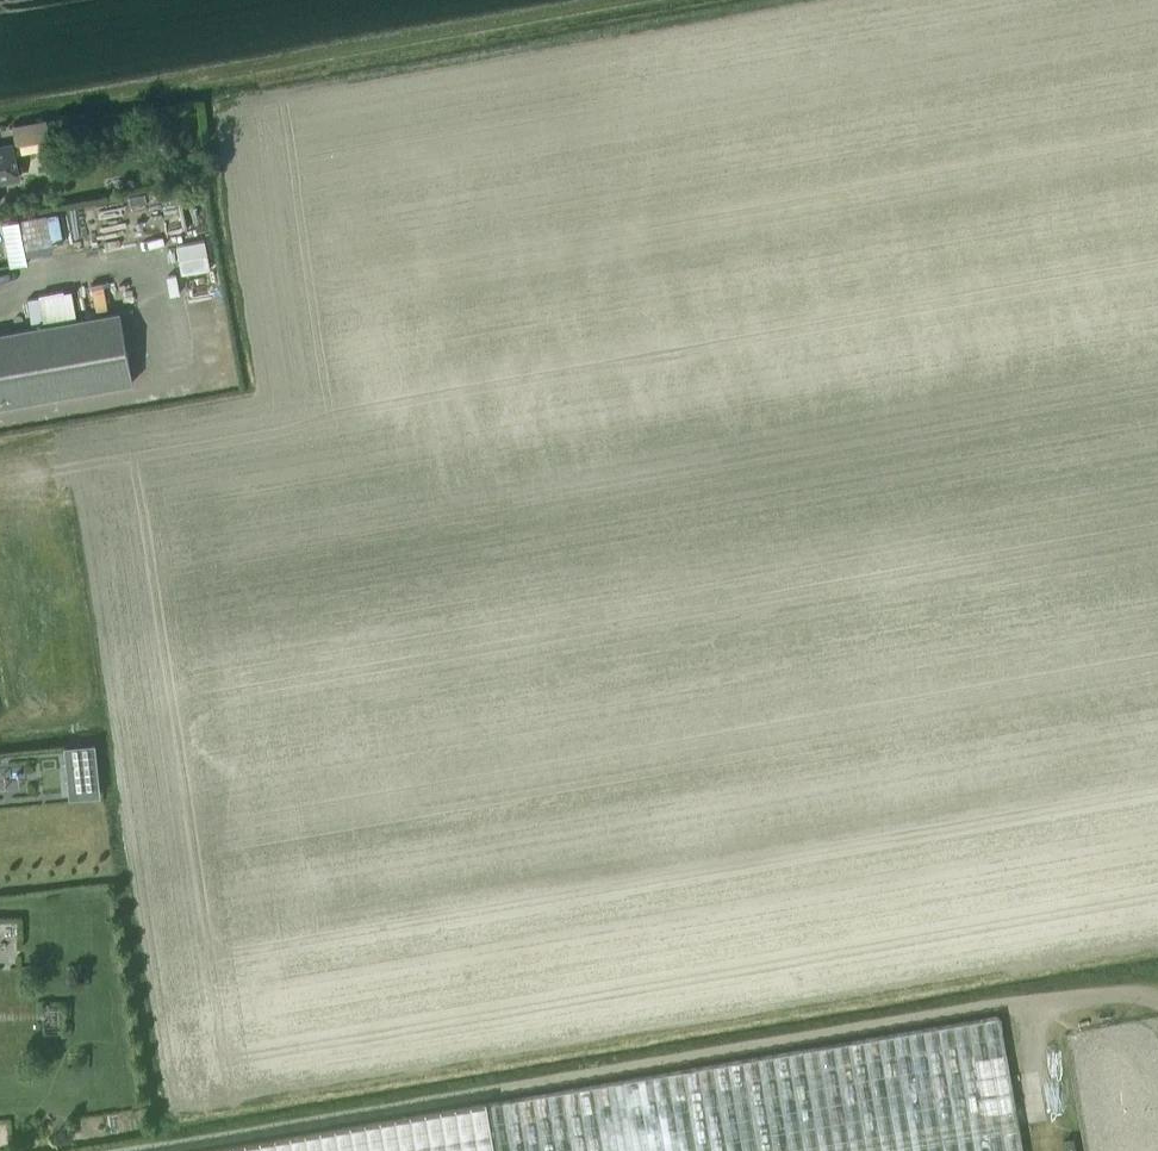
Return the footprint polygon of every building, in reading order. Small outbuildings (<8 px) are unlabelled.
[(46,119),(13,125),(16,143),(49,138),(46,119)] [(13,153),(12,144),(0,146),(0,180),(18,177),(13,153)] [(132,381),(120,311),(0,332),(0,405),(132,381)] [(93,745),(65,748),(69,787),(97,784),(93,745)] [(485,1103),(494,1150),(1021,1150),(998,1014),(485,1103)] [(202,1150),(494,1150),(485,1103),(230,1146),(202,1150)]
